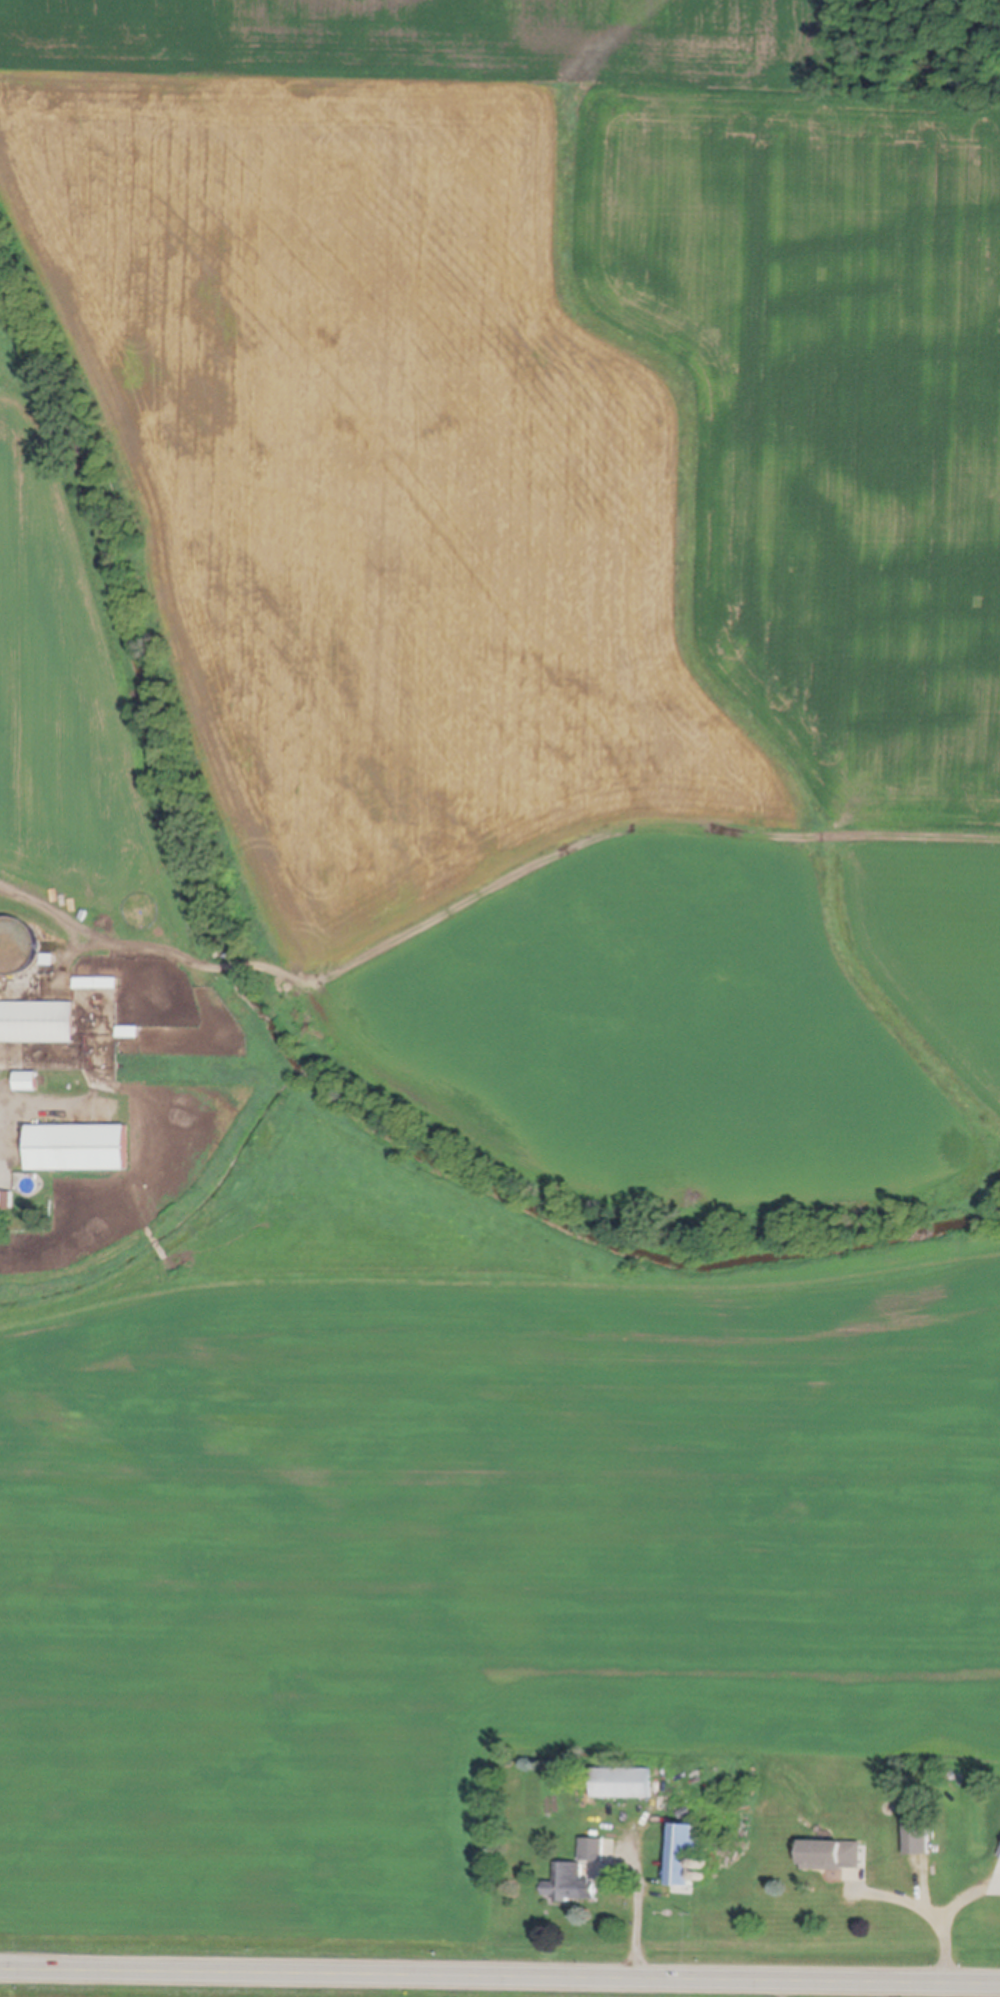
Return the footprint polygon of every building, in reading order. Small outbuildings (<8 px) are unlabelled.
[(0,918),(0,972),(28,973),(31,920),(0,918)] [(76,1048),(0,1046),(0,1006),(77,1008),(76,1048)] [(17,1077),(39,1078),(39,1096),(17,1095),(17,1077)] [(31,1133),(131,1134),(131,1178),(30,1178),(31,1133)] [(15,1212),(0,1212),(0,1195),(7,1195),(7,1197),(15,1197),(15,1212)] [(597,1762),(654,1762),(654,1792),(596,1791),(597,1762)] [(684,1815),(680,1808),(691,1801),(696,1810),(686,1815),(701,1816),(700,1830),(707,1830),(706,1843),(699,1843),(697,1878),(673,1876),(673,1874),(666,1874),(667,1869),(674,1869),(677,1815),(684,1815)] [(908,1850),(906,1813),(930,1811),(932,1849),(908,1850)] [(584,1855),(585,1833),(608,1833),(608,1856),(584,1855)] [(804,1834),(846,1834),(846,1837),(865,1837),(864,1863),(846,1863),(845,1865),(805,1865),(805,1857),(804,1857),(804,1834)] [(711,1863),(710,1863),(710,1864),(709,1864),(708,1865),(707,1865),(706,1865),(705,1864),(704,1864),(704,1863),(703,1863),(703,1862),(703,1861),(702,1861),(702,1860),(702,1859),(703,1859),(703,1858),(703,1857),(704,1857),(704,1856),(705,1856),(706,1856),(707,1856),(708,1856),(709,1856),(710,1856),(710,1857),(711,1857),(711,1858),(711,1859),(712,1859),(712,1860),(712,1861),(711,1861),(711,1862),(711,1863)] [(559,1876),(559,1857),(587,1857),(587,1873),(594,1874),(594,1878),(599,1878),(599,1894),(589,1893),(589,1894),(572,1894),(572,1896),(559,1896),(559,1890),(547,1890),(547,1876),(559,1876)] [(669,1886),(684,1886),(684,1864),(669,1864),(669,1886)] [(707,1874),(707,1875),(707,1876),(706,1876),(706,1877),(705,1877),(704,1878),(703,1878),(702,1878),(701,1878),(701,1877),(700,1877),(699,1876),(699,1875),(698,1875),(698,1874),(698,1873),(698,1872),(698,1871),(699,1871),(699,1870),(700,1869),(701,1869),(701,1868),(702,1868),(703,1868),(704,1868),(704,1869),(705,1869),(706,1869),(706,1870),(707,1870),(707,1871),(707,1872),(708,1873),(708,1874),(707,1874)]
